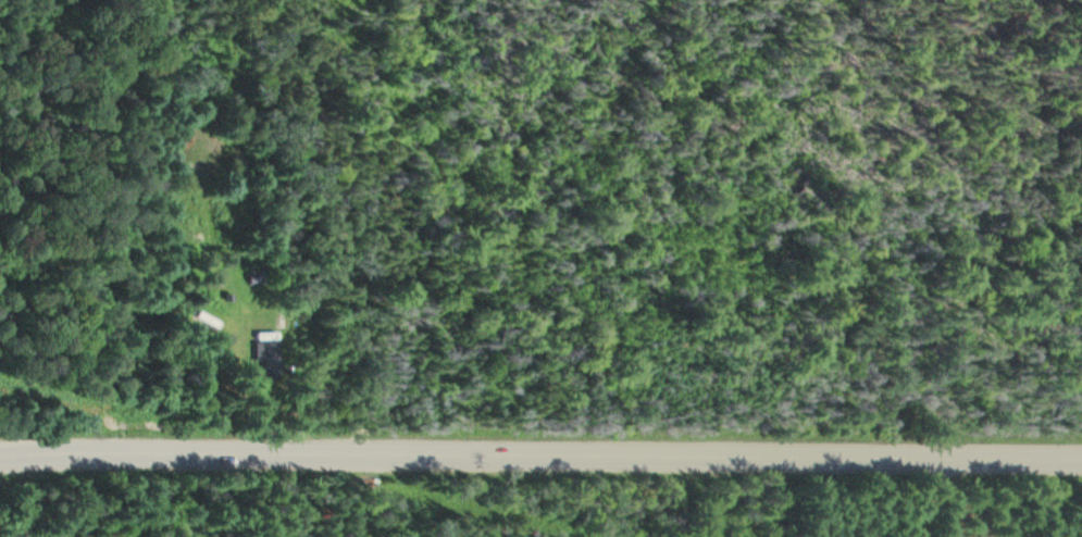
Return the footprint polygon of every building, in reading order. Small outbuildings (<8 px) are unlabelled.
[(279,379),(279,343),(260,343),(260,379),(279,379)]
